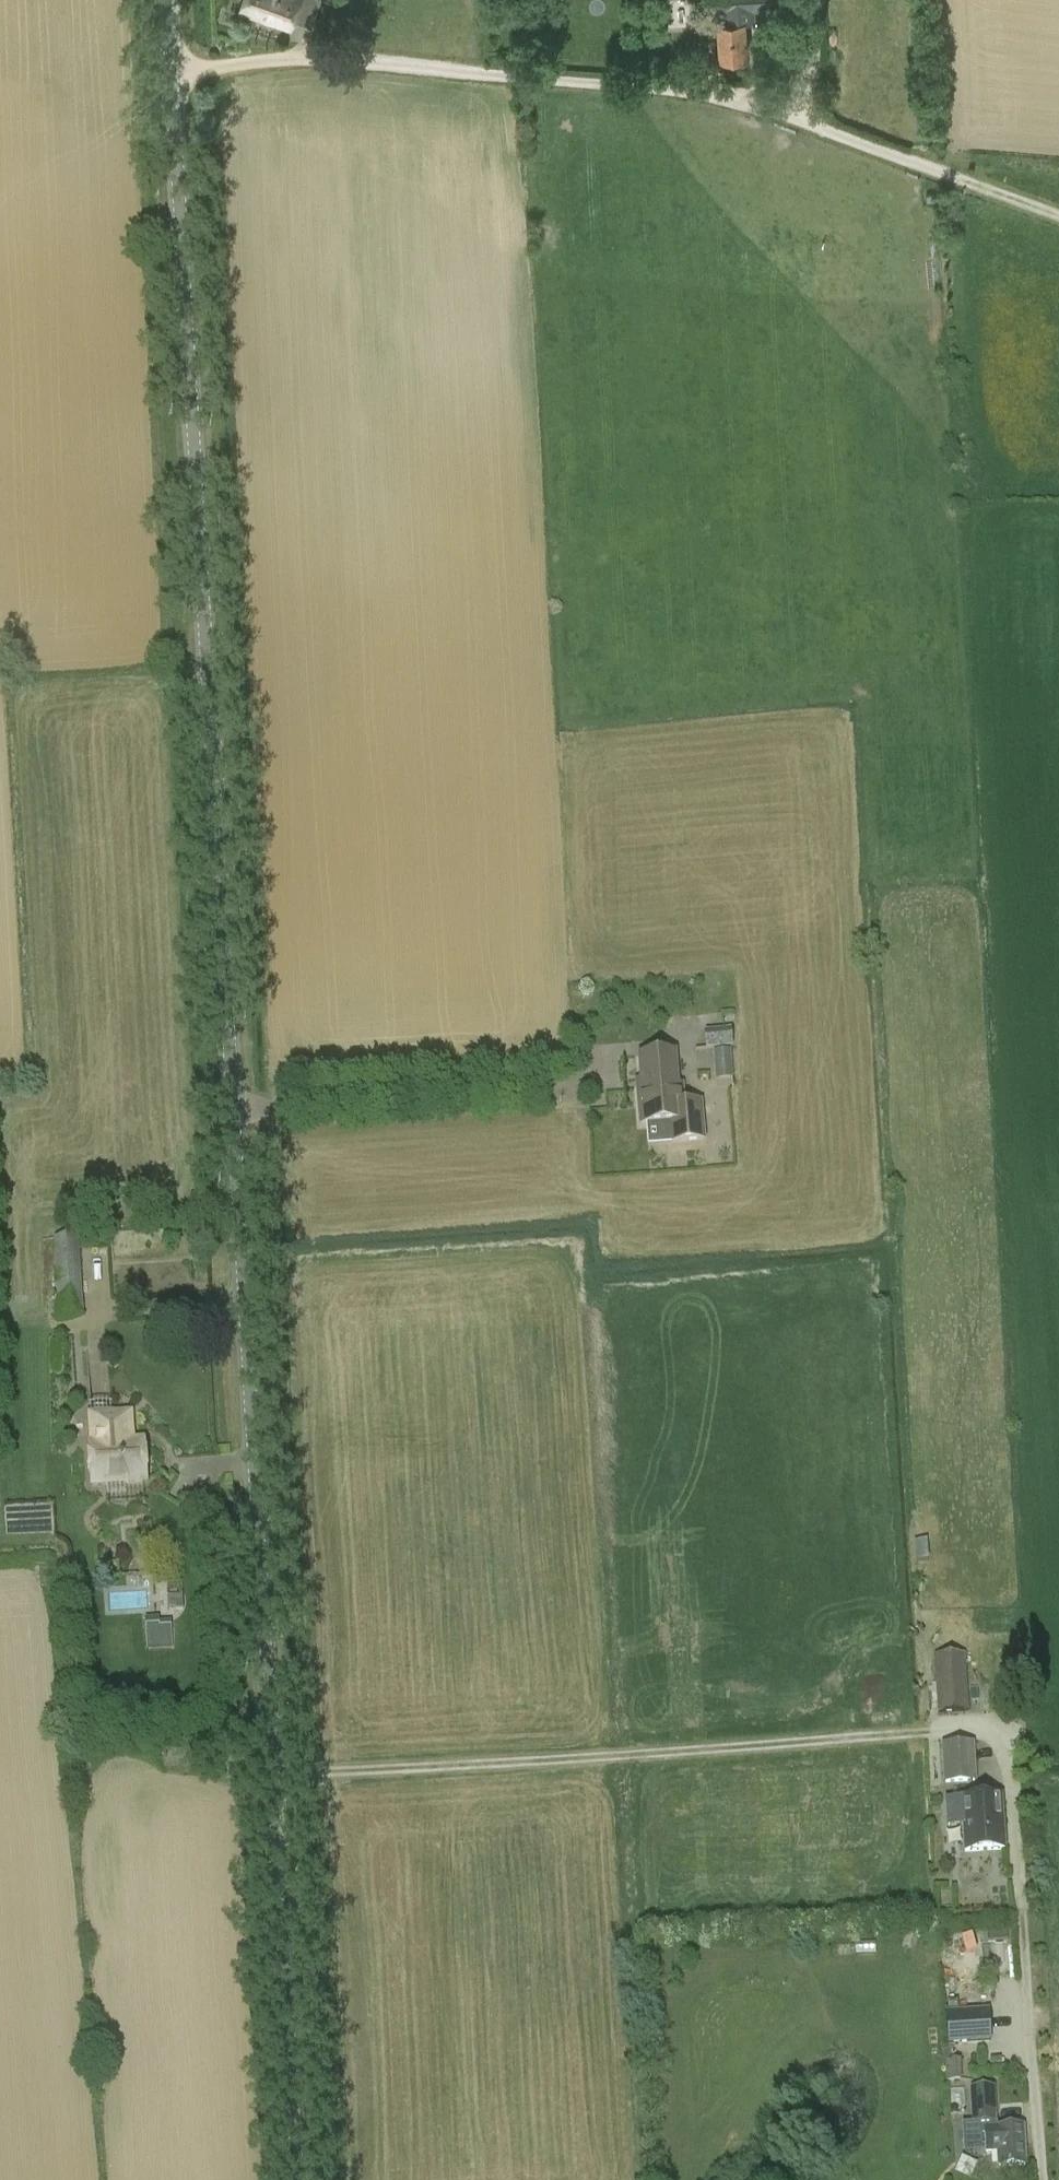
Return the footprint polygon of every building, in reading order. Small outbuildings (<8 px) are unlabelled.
[(290,28),(293,19),(313,26),(322,0),(243,0),(240,10),(277,23),(290,28)] [(754,20),(753,9),(787,7),(787,0),(716,0),(717,11),(727,10),(727,20),(718,21),(720,56),(746,55),(744,21),(754,20)] [(707,1050),(734,1048),(732,1030),(705,1032),(707,1050)] [(714,1053),(716,1082),(734,1080),(731,1051),(714,1053)] [(641,1126),(669,1123),(671,1145),(706,1142),(703,1101),(683,1103),(681,1086),(677,1086),(674,1054),(640,1057),(642,1081),(637,1081),(641,1126)] [(84,1317),(80,1237),(54,1239),(59,1319),(84,1317)] [(92,1485),(146,1482),(143,1442),(132,1443),(130,1414),(90,1417),(92,1445),(89,1446),(92,1485)] [(147,1641),(173,1639),(172,1622),(160,1623),(160,1618),(146,1619),(147,1641)] [(970,1712),(966,1654),(934,1656),(934,1659),(930,1659),(930,1657),(925,1657),(928,1707),(938,1706),(938,1714),(970,1712)] [(993,1711),(992,1693),(981,1693),(982,1712),(993,1711)] [(942,1745),(944,1785),(978,1783),(975,1743),(942,1745)] [(965,1853),(1005,1851),(1002,1798),(947,1801),(948,1823),(963,1822),(965,1853)] [(946,2010),(948,2041),(990,2039),(988,2008),(946,2010)] [(961,2050),(946,2050),(947,2082),(962,2081),(961,2050)] [(998,2152),(999,2167),(1025,2166),(1023,2127),(996,2129),(996,2124),(998,2124),(996,2088),(971,2089),(973,2126),(962,2127),(964,2154),(986,2153),(998,2152)]
